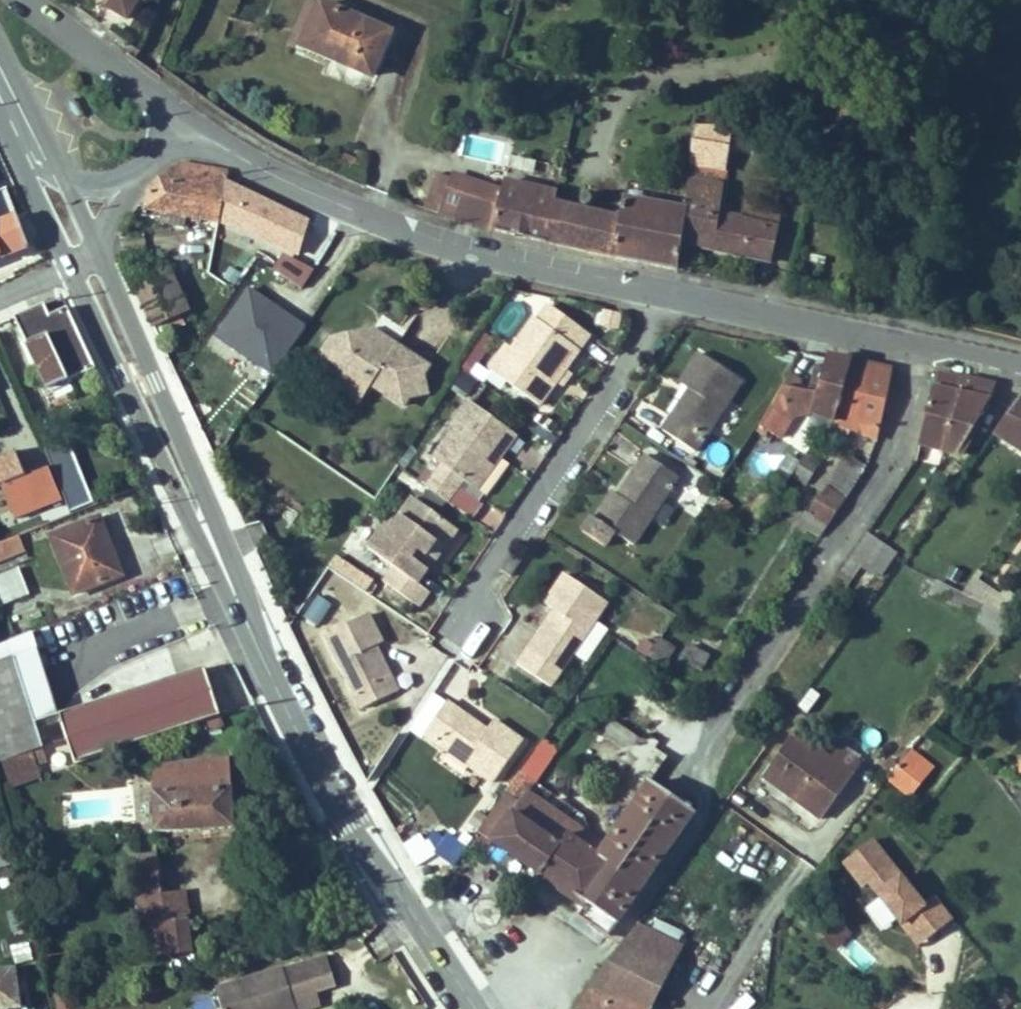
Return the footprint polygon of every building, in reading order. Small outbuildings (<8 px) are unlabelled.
[(113,0),(130,8),(135,0),(113,0)] [(309,0),(293,0),(279,44),(288,48),(292,35),(298,37),(309,0)] [(386,28),(314,0),(309,0),(298,37),(292,35),(288,48),(328,63),(331,56),(369,71),(386,28)] [(690,153),(730,161),(735,130),(741,131),(744,115),(695,116),(690,153)] [(722,206),(730,161),(690,153),(686,178),(677,241),(775,257),(787,202),(743,193),(740,209),(722,206)] [(433,205),(549,233),(559,184),(526,178),(529,166),(504,161),(501,173),(442,162),(433,205)] [(578,179),(576,188),(559,184),(549,233),(674,264),(677,241),(686,178),(674,176),(672,187),(626,178),(622,197),(591,191),(592,182),(578,179)] [(213,220),(298,256),(309,225),(219,186),(176,178),(165,180),(145,206),(213,220)] [(13,194),(0,199),(0,262),(35,249),(13,194)] [(180,300),(161,263),(134,277),(153,317),(180,300)] [(299,329),(246,294),(217,338),(270,373),(299,329)] [(530,309),(489,367),(537,400),(589,327),(551,302),(542,316),(530,309)] [(2,328),(33,400),(102,374),(74,313),(41,325),(37,315),(2,328)] [(353,378),(368,376),(407,403),(431,392),(428,356),(401,340),(390,341),(372,325),(337,331),(346,374),(353,378)] [(320,358),(346,374),(337,331),(320,358)] [(665,429),(698,451),(746,383),(706,355),(686,383),(700,392),(683,417),(677,412),(665,429)] [(806,416),(832,424),(853,369),(827,364),(806,416)] [(832,424),(878,439),(895,377),(853,369),(832,424)] [(800,390),(799,378),(793,375),(770,409),(792,423),(796,425),(809,419),(799,414),(806,391),(800,390)] [(931,452),(944,456),(964,385),(938,381),(937,385),(916,447),(931,452)] [(979,425),(994,392),(964,385),(944,456),(954,460),(979,425)] [(1019,396),(992,434),(1020,452),(1020,397),(1019,396)] [(465,418),(429,479),(453,495),(469,473),(500,486),(516,462),(504,455),(521,429),(474,397),(461,416),(465,418)] [(770,409),(755,431),(777,444),(792,423),(770,409)] [(0,456),(0,484),(35,472),(27,447),(0,456)] [(926,467),(931,452),(916,447),(911,462),(926,467)] [(821,458),(807,451),(792,473),(793,474),(806,482),(821,458)] [(68,512),(91,503),(71,452),(48,461),(68,512)] [(610,486),(576,535),(600,551),(611,536),(631,549),(681,476),(648,453),(638,467),(643,471),(625,497),(610,486)] [(843,459),(832,477),(852,489),(864,471),(843,459)] [(48,508),(38,475),(0,485),(0,519),(48,508)] [(463,521),(422,490),(401,522),(395,518),(380,542),(402,556),(390,575),(427,599),(438,582),(428,576),(438,561),(419,550),(427,535),(437,541),(453,537),(463,521)] [(840,505),(841,503),(822,490),(805,514),(824,527),(840,505)] [(111,515),(61,532),(81,588),(132,572),(111,515)] [(882,540),(867,526),(830,579),(840,586),(855,564),(863,567),(882,540)] [(0,538),(0,552),(1,554),(40,540),(35,527),(0,538)] [(427,535),(419,550),(438,561),(453,537),(437,541),(427,535)] [(882,540),(863,567),(874,572),(888,551),(882,540)] [(518,656),(547,676),(607,589),(564,559),(541,592),(560,605),(543,630),(539,627),(518,656)] [(10,599),(37,591),(27,563),(1,571),(10,599)] [(313,593),(298,615),(317,628),(332,605),(313,593)] [(381,645),(367,616),(322,638),(360,715),(398,697),(388,676),(382,679),(368,651),(381,645)] [(686,644),(678,661),(700,671),(707,653),(686,644)] [(0,654),(0,741),(37,728),(15,650),(0,654)] [(60,708),(73,757),(218,717),(205,668),(60,708)] [(448,692),(426,723),(495,771),(524,729),(495,709),(484,723),(458,705),(461,701),(448,692)] [(599,725),(601,736),(615,735),(617,761),(625,760),(626,770),(658,767),(655,737),(629,739),(628,722),(599,725)] [(39,736),(37,728),(0,741),(0,749),(39,736)] [(536,732),(520,755),(536,765),(550,744),(536,732)] [(789,734),(760,777),(823,820),(852,778),(789,734)] [(39,736),(0,749),(0,754),(7,776),(35,766),(32,756),(44,752),(39,736)] [(912,749),(889,779),(913,796),(935,766),(912,749)] [(520,755),(505,778),(520,788),(536,765),(520,755)] [(205,763),(141,766),(143,832),(209,829),(205,763)] [(610,919),(689,805),(645,774),(606,830),(635,849),(598,911),(610,919)] [(600,840),(520,788),(505,778),(469,829),(576,899),(570,909),(602,930),(610,919),(598,911),(635,849),(606,830),(600,840)] [(431,829),(422,847),(456,864),(465,846),(431,829)] [(419,833),(400,844),(414,867),(433,856),(419,833)] [(936,898),(924,907),(871,839),(845,859),(914,949),(952,919),(936,898)] [(148,922),(148,928),(177,927),(194,927),(191,861),(145,861),(147,898),(148,922)] [(626,928),(599,965),(663,1006),(692,965),(629,923),(626,928)] [(148,928),(150,962),(179,961),(177,927),(148,928)] [(284,965),(297,1008),(309,1008),(322,1005),(318,993),(339,987),(327,951),(284,965)] [(0,955),(0,999),(8,999),(4,955),(0,955)] [(284,965),(217,987),(223,1008),(297,1008),(284,965)] [(663,1006),(599,965),(566,1008),(661,1008),(663,1006)]
